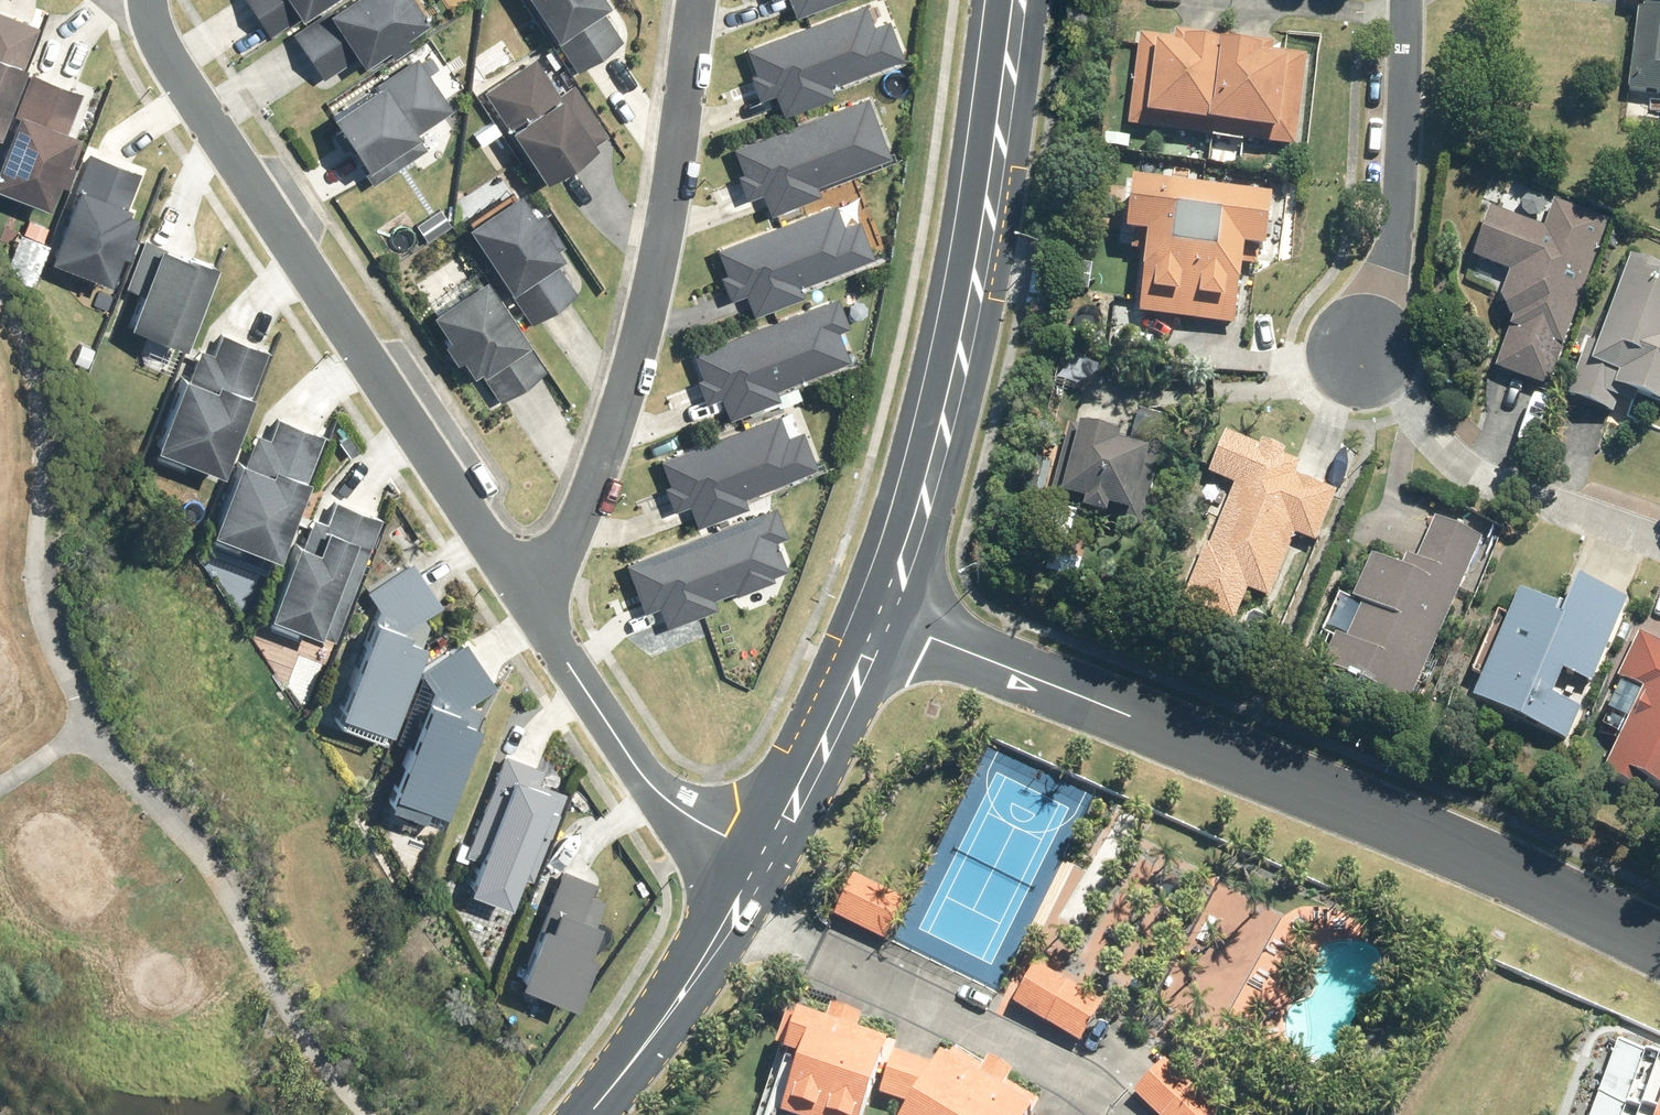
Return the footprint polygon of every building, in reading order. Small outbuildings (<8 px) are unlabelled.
[(318,0),(245,0),(268,34),(318,0)] [(413,0),(340,0),(291,33),(322,79),(355,56),(359,62),(383,45),(388,53),(406,41),(401,33),(424,17),(413,0)] [(574,70),(621,39),(598,5),(603,2),(602,0),(528,0),(574,70)] [(793,14),(829,0),(787,0),(793,14)] [(1629,84),(1659,88),(1659,0),(1640,0),(1629,84)] [(862,1),(743,47),(752,71),(747,73),(757,97),(772,91),(780,112),(830,92),(826,83),(900,55),(886,18),(871,24),(862,1)] [(36,24),(0,10),(0,118),(36,24)] [(1211,132),(1224,32),(1174,25),(1174,33),(1140,29),(1128,121),(1211,132)] [(1295,142),(1307,52),(1273,48),(1274,38),(1224,32),(1211,132),(1295,142)] [(415,133),(451,109),(416,56),(328,114),(373,181),(424,147),(415,133)] [(534,57),(482,90),(539,177),(607,134),(573,83),(558,93),(534,57)] [(29,72),(0,145),(0,189),(44,206),(55,180),(63,183),(79,140),(70,136),(72,131),(65,129),(80,92),(29,72)] [(865,95),(731,147),(740,171),(735,173),(744,198),(759,192),(767,212),(818,193),(814,184),(888,155),(865,95)] [(139,172),(88,151),(46,257),(105,280),(117,252),(122,253),(135,221),(130,219),(132,213),(128,211),(135,192),(130,192),(139,172)] [(1186,314),(1200,181),(1130,172),(1125,225),(1145,228),(1142,264),(1144,264),(1138,308),(1186,314)] [(1200,181),(1186,314),(1232,320),(1237,276),(1239,276),(1243,240),(1265,243),(1270,189),(1200,181)] [(516,189),(463,223),(528,322),(575,292),(553,258),(558,254),(555,249),(562,245),(538,207),(531,212),(516,189)] [(1512,315),(1494,364),(1549,385),(1612,217),(1556,197),(1546,224),(1492,204),(1474,252),(1511,266),(1501,292),(1512,315)] [(834,202),(714,248),(724,271),(718,273),(728,298),(743,292),(751,313),(802,294),(798,284),(872,255),(858,219),(843,225),(834,202)] [(181,344),(212,262),(183,251),(183,253),(143,238),(124,286),(137,291),(125,323),(181,344)] [(1631,252),(1599,341),(1587,335),(1567,391),(1612,407),(1620,385),(1659,399),(1659,263),(1631,252)] [(544,369),(481,275),(427,311),(444,337),(439,341),(452,360),(457,356),(468,373),(475,368),(497,401),(544,369)] [(835,295),(690,352),(699,375),(693,377),(703,401),(718,395),(726,416),(777,396),(773,387),(847,359),(836,329),(847,325),(835,295)] [(218,471),(265,349),(219,331),(211,353),(198,348),(187,375),(180,372),(152,445),(218,471)] [(777,412),(658,458),(667,482),(661,484),(671,508),(686,502),(695,524),(745,504),(741,494),(815,466),(801,429),(786,435),(777,412)] [(275,556),(322,433),(276,416),(268,438),(255,433),(244,460),(237,457),(208,530),(275,556)] [(1069,419),(1048,499),(1141,524),(1162,445),(1127,436),(1127,438),(1117,435),(1118,430),(1080,418),(1078,422),(1069,419)] [(1226,429),(1210,471),(1234,480),(1209,541),(1205,539),(1182,598),(1235,618),(1247,587),(1269,595),(1294,531),(1315,539),(1335,487),(1295,472),(1300,459),(1284,452),(1286,446),(1261,436),(1260,442),(1226,429)] [(332,639),(379,517),(333,499),(325,521),(312,516),(301,543),(294,541),(265,614),(332,639)] [(774,504),(624,562),(643,611),(656,606),(664,626),(716,607),(712,597),(732,590),(733,594),(773,579),(771,575),(785,569),(774,539),(785,535),(774,504)] [(1353,595),(1363,600),(1346,637),(1336,633),(1322,665),(1406,702),(1420,671),(1428,675),(1439,651),(1430,647),(1483,532),(1436,510),(1417,554),(1407,549),(1401,563),(1373,551),(1353,595)] [(425,625),(411,620),(439,602),(410,559),(364,589),(376,607),(373,616),(369,614),(334,710),(387,730),(425,625)] [(1519,584),(1474,696),(1566,734),(1579,702),(1552,691),(1563,665),(1592,677),(1627,591),(1578,571),(1567,599),(1559,596),(1558,600),(1519,584)] [(1628,714),(1604,770),(1638,786),(1642,777),(1659,786),(1659,636),(1640,627),(1618,674),(1629,679),(1615,708),(1628,714)] [(479,707),(465,702),(493,684),(464,641),(418,671),(430,689),(427,698),(423,696),(384,804),(419,816),(423,805),(441,811),(479,707)] [(542,767),(504,753),(465,853),(476,857),(465,888),(507,905),(518,875),(531,880),(565,792),(537,782),(542,767)] [(592,879),(560,867),(516,982),(569,1002),(589,951),(583,949),(603,899),(587,892),(592,879)] [(833,912),(886,938),(905,897),(853,872),(833,912)] [(1036,963),(1013,1001),(1079,1040),(1102,1001),(1036,963)] [(756,1114),(858,1114),(885,1039),(856,1029),(861,1011),(831,1000),(825,1017),(792,1007),(791,1013),(785,1012),(773,1047),(785,1051),(775,1081),(768,1078),(756,1114)] [(1616,1037),(1588,1114),(1659,1114),(1659,1051),(1616,1037)] [(878,1092),(906,1100),(898,1114),(1028,1114),(1040,1096),(1007,1076),(1011,1070),(987,1055),(983,1062),(944,1040),(932,1061),(893,1047),(878,1092)] [(1160,1114),(1218,1114),(1220,1113),(1163,1057),(1133,1088),(1160,1114)]
